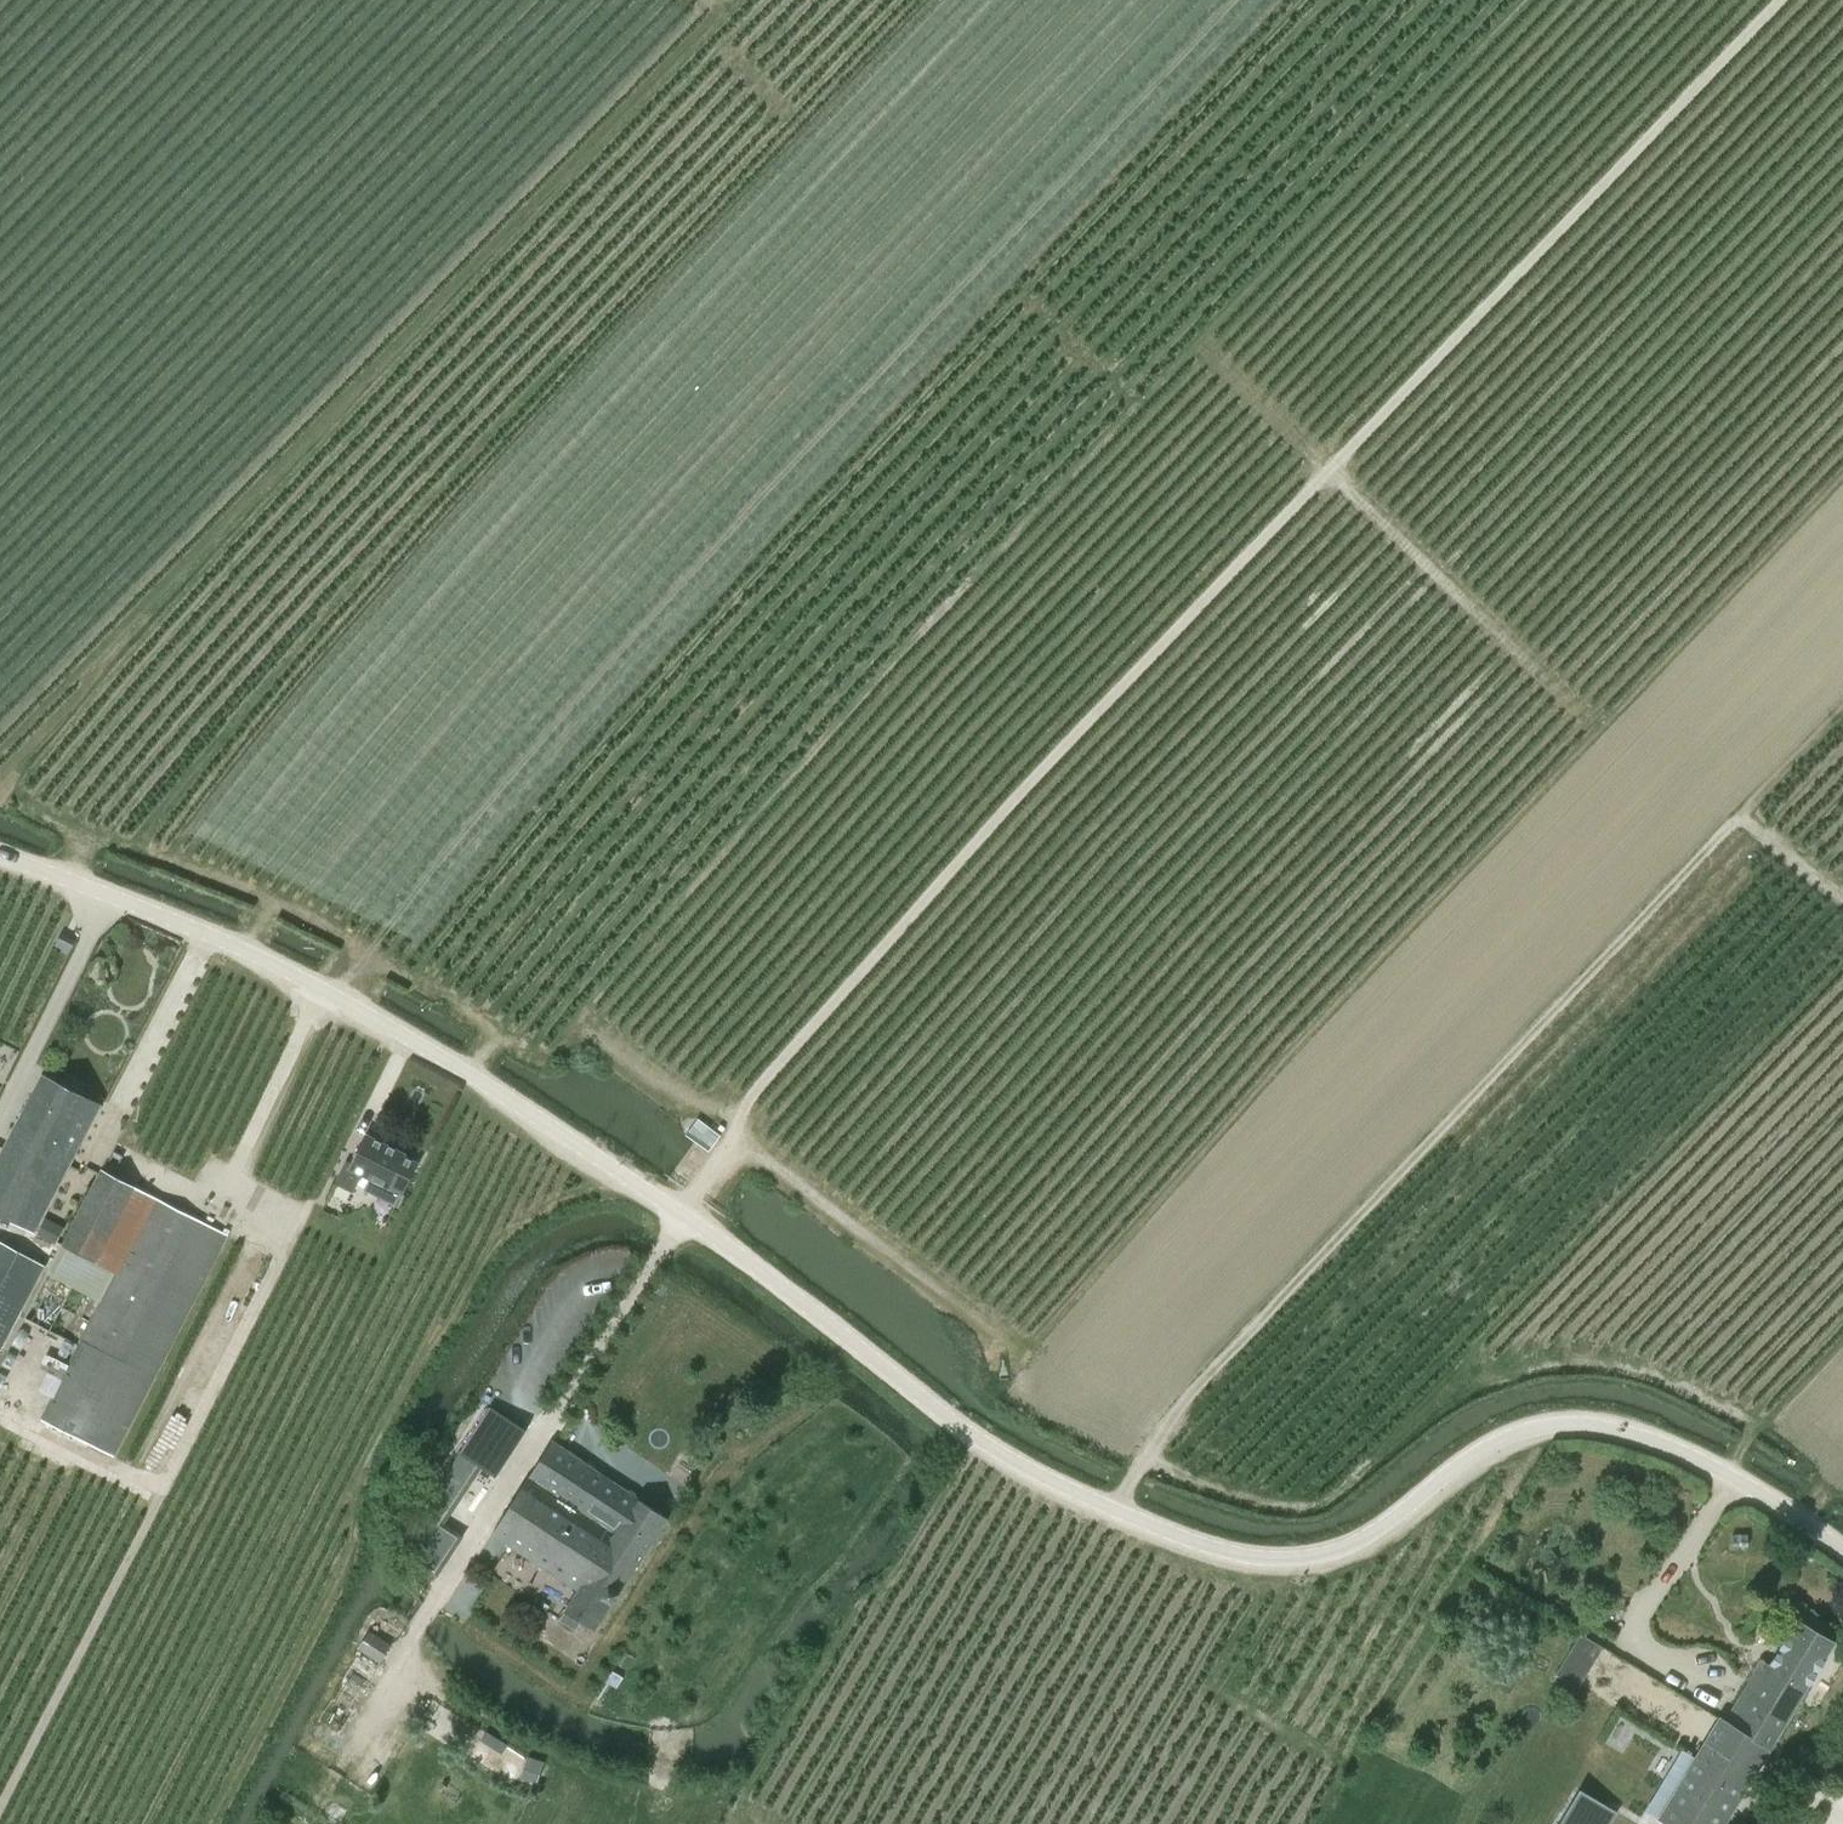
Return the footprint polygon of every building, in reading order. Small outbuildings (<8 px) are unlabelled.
[(6,1215),(71,1090),(42,1075),(3,1148),(0,1147),(0,1212),(6,1215)] [(100,1105),(71,1090),(6,1215),(35,1230),(100,1105)] [(351,1168),(347,1166),(346,1165),(337,1183),(353,1191),(361,1173),(373,1179),(369,1189),(398,1203),(417,1163),(403,1156),(404,1154),(397,1150),(399,1148),(387,1142),(385,1145),(367,1135),(351,1168)] [(47,1275),(25,1317),(77,1345),(39,1420),(114,1457),(155,1378),(156,1379),(231,1235),(159,1199),(102,1168),(47,1275)] [(0,1240),(0,1349),(45,1263),(0,1240)] [(552,1441),(492,1534),(549,1572),(578,1591),(560,1620),(576,1631),(582,1622),(595,1630),(612,1604),(620,1593),(619,1593),(668,1519),(636,1498),(635,1494),(630,1490),(626,1491),(611,1481),(552,1441)] [(1733,1726),(1771,1750),(1834,1642),(1798,1620),(1733,1726)] [(391,1645),(370,1631),(358,1648),(380,1661),(391,1645)] [(1555,1673),(1603,1698),(1611,1682),(1623,1688),(1624,1686),(1696,1723),(1706,1703),(1575,1636),(1555,1673)] [(1717,1716),(1680,1776),(1655,1820),(1662,1823),(1726,1823),(1771,1750),(1733,1726),(1717,1716)] [(1579,1787),(1557,1823),(1594,1823),(1606,1804),(1579,1787)]
